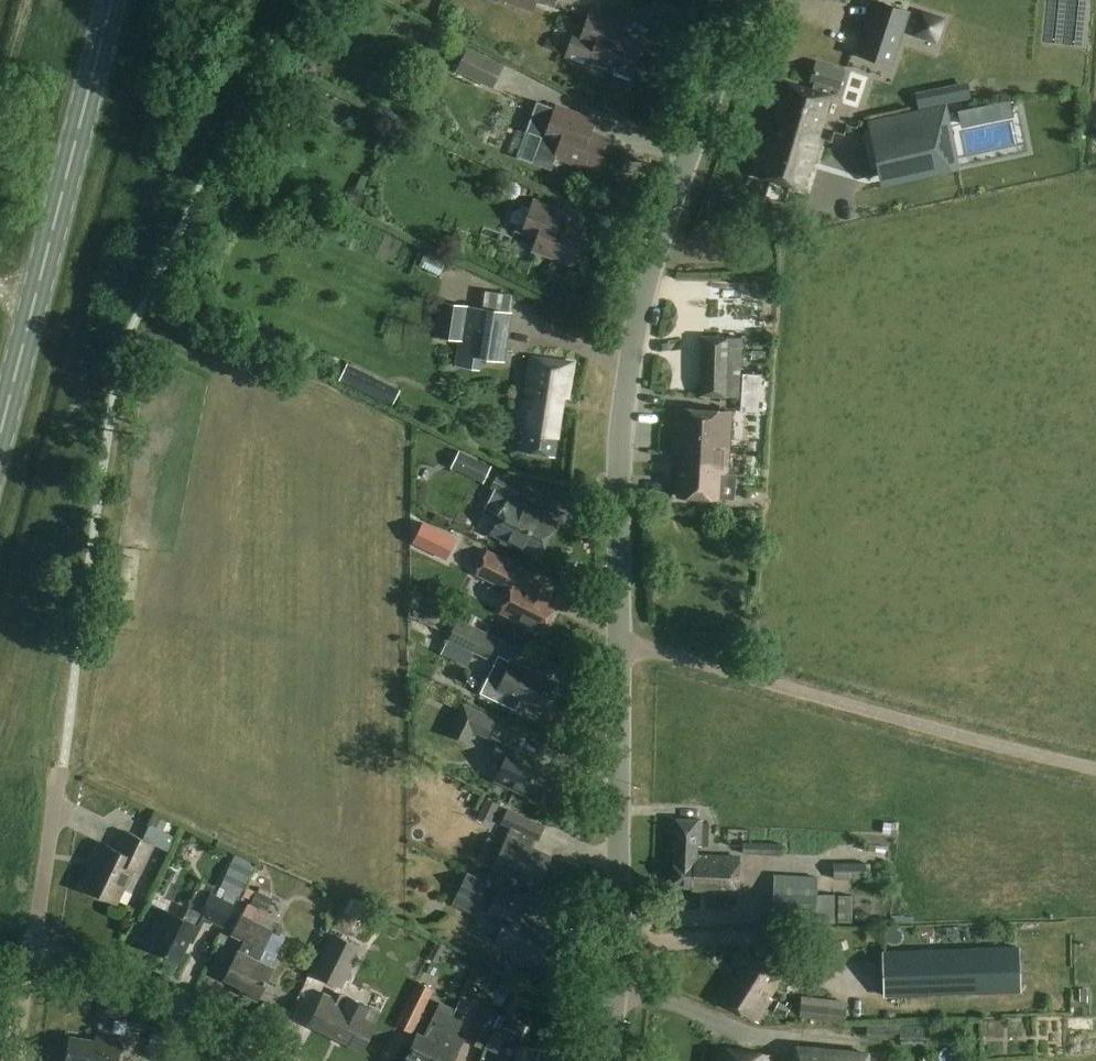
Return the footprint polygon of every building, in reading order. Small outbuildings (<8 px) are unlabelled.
[(534,12),(539,0),(554,6),(556,0),(503,0),(534,12)] [(910,12),(875,1),(858,56),(893,67),(910,12)] [(619,21),(590,11),(582,34),(574,31),(565,58),(588,65),(589,60),(614,69),(613,74),(629,80),(642,43),(614,33),(619,21)] [(469,47),(457,70),(494,88),(506,65),(469,47)] [(788,83),(775,125),(777,126),(777,125),(818,137),(830,96),(788,83)] [(539,104),(528,133),(543,138),(536,157),(534,163),(552,170),(555,163),(557,156),(596,170),(608,139),(580,129),(585,116),(556,106),(554,110),(539,104)] [(963,182),(947,104),(868,120),(884,198),(963,182)] [(777,126),(775,125),(774,130),(766,127),(762,139),(768,140),(765,149),(763,148),(755,174),(807,190),(822,138),(818,137),(777,125),(777,126)] [(562,210),(534,200),(522,231),(537,237),(533,249),(574,264),(586,233),(558,223),(562,210)] [(514,295),(488,292),(486,308),(464,306),(458,354),(506,360),(514,295)] [(743,338),(701,336),(699,395),(740,397),(743,338)] [(574,362),(532,356),(518,450),(555,455),(563,397),(569,398),(574,362)] [(732,411),(675,408),(673,452),(681,453),(678,496),(719,498),(721,473),(728,473),(732,411)] [(492,467),(457,452),(450,468),(484,483),(492,467)] [(520,486),(497,475),(491,486),(495,488),(483,513),(498,520),(492,533),(539,556),(557,521),(514,500),(520,486)] [(420,544),(445,554),(452,536),(427,526),(420,544)] [(532,573),(487,550),(476,573),(510,590),(500,611),(542,632),(557,601),(525,586),(532,573)] [(499,638),(428,604),(420,621),(449,635),(447,639),(488,659),(499,638)] [(555,682),(499,655),(494,665),(481,692),(517,709),(517,708),(521,699),(542,709),(555,682)] [(497,719),(464,703),(449,734),(469,743),(474,733),(487,739),(497,719)] [(531,757),(499,742),(494,753),(506,759),(496,779),(540,800),(554,770),(530,759),(531,757)] [(471,791),(465,807),(485,814),(491,798),(471,791)] [(545,826),(508,809),(502,822),(512,827),(494,865),(537,886),(551,856),(531,846),(535,838),(538,839),(545,826)] [(181,826),(156,814),(144,839),(128,832),(119,851),(103,843),(95,860),(97,861),(84,887),(116,903),(133,869),(140,872),(154,844),(169,851),(181,826)] [(676,818),(675,854),(697,855),(698,844),(708,845),(709,820),(676,818)] [(740,857),(697,855),(675,854),(673,887),(700,888),(700,892),(738,894),(740,857)] [(249,889),(256,866),(239,860),(232,883),(249,889)] [(867,879),(866,862),(835,863),(835,880),(867,879)] [(489,883),(468,873),(458,894),(480,903),(489,883)] [(819,877),(775,875),(773,924),(836,926),(837,894),(818,893),(819,877)] [(526,901),(499,889),(487,915),(505,923),(497,941),(539,961),(554,932),(519,915),(526,901)] [(234,904),(211,893),(201,912),(189,907),(184,918),(170,912),(153,948),(180,961),(190,941),(193,943),(206,917),(224,925),(234,904)] [(853,896),(840,896),(839,923),(852,923),(853,896)] [(371,919),(344,907),(313,974),(344,988),(364,947),(359,945),(371,919)] [(274,930),(242,914),(231,936),(251,946),(246,955),(239,951),(226,978),(244,987),(242,992),(258,1000),(279,957),(264,949),(274,930)] [(1023,992),(1021,946),(885,950),(887,997),(1023,992)] [(783,975),(746,952),(737,967),(744,971),(737,981),(731,977),(719,997),(758,1022),(773,999),(770,996),(783,975)] [(435,989),(418,981),(397,1025),(415,1033),(435,989)] [(377,1020),(325,994),(310,1025),(362,1051),(377,1020)] [(847,1001),(803,996),(801,1018),(844,1022),(847,1001)] [(501,1013),(486,1005),(468,1040),(483,1048),(501,1013)] [(452,1015),(438,1009),(422,1040),(416,1037),(412,1046),(404,1043),(395,1060),(430,1060),(452,1015)] [(452,1015),(430,1060),(454,1060),(458,1053),(457,1053),(464,1039),(455,1035),(462,1021),(452,1015)] [(97,1035),(96,1040),(70,1036),(65,1060),(118,1060),(122,1039),(97,1035)] [(795,1044),(794,1060),(870,1060),(871,1052),(795,1044)] [(546,1049),(518,1045),(516,1060),(544,1060),(546,1049)] [(772,1056),(719,1048),(717,1060),(772,1060),(772,1056)]
